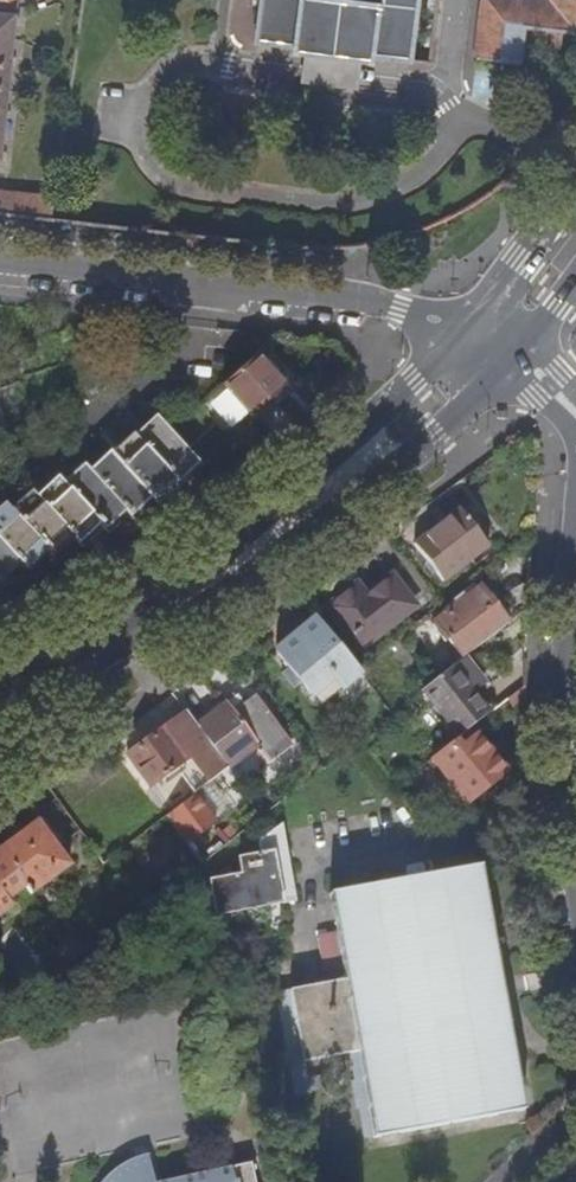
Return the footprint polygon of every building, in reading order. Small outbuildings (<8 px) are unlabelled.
[(7,59),(28,62),(48,65),(51,41),(55,11),(46,10),(23,6),(12,5),(9,4),(10,0),(0,0),(0,15),(10,16),(7,59)] [(23,6),(46,10),(47,0),(24,0),(23,6)] [(302,55),(356,62),(369,64),(370,57),(407,62),(416,0),(257,0),(255,11),(251,42),(289,47),(289,54),(302,55)] [(516,67),(519,39),(575,46),(575,0),(550,0),(549,6),(498,0),(481,0),(474,62),(516,67)] [(0,15),(0,129),(7,59),(10,16),(0,15)] [(356,62),(302,55),(298,82),(325,86),(353,89),(356,62)] [(7,59),(0,129),(0,152),(20,154),(28,62),(7,59)] [(24,220),(48,222),(51,197),(0,192),(0,217),(24,220)] [(223,386),(248,415),(250,413),(254,416),(268,404),(265,400),(273,393),(280,387),(279,385),(284,380),(267,359),(260,364),(255,358),(223,386)] [(18,567),(23,572),(43,553),(47,557),(68,538),(72,543),(95,524),(99,529),(121,510),(126,516),(146,498),(149,502),(171,482),(173,484),(197,462),(172,434),(171,435),(168,433),(155,418),(133,438),(131,436),(109,455),(106,452),(86,470),(81,464),(59,483),(54,478),(31,498),(27,493),(7,511),(3,507),(0,510),(0,583),(18,567)] [(412,545),(441,583),(483,551),(454,513),(412,545)] [(366,595),(388,624),(410,607),(389,578),(366,595)] [(449,640),(463,659),(509,623),(481,586),(457,604),(454,601),(444,610),(446,613),(431,625),(446,644),(449,640)] [(355,648),(388,624),(366,595),(363,598),(355,588),(326,609),(355,648)] [(357,669),(318,617),(276,648),(310,694),(341,672),(349,682),(360,673),(357,669)] [(459,738),(496,708),(478,685),(471,690),(453,667),(422,691),(459,738)] [(215,749),(228,766),(257,744),(261,750),(269,760),(291,744),(255,696),(243,705),(234,712),(228,703),(198,726),(215,749)] [(198,726),(186,711),(170,723),(176,730),(174,733),(197,763),(215,749),(198,726)] [(128,755),(151,787),(185,760),(162,730),(128,755)] [(430,764),(465,807),(504,774),(473,736),(458,748),(455,744),(430,764)] [(504,774),(465,807),(468,811),(507,778),(504,774)] [(31,895),(71,865),(38,821),(0,849),(0,854),(25,887),(31,895)] [(238,874),(207,879),(213,915),(290,902),(276,824),(255,840),(258,853),(235,857),(238,874)] [(0,854),(0,918),(15,907),(10,899),(25,887),(0,854)] [(354,1050),(370,1134),(521,1106),(477,866),(325,893),(341,978),(287,988),(300,1060),(354,1050)] [(108,1176),(102,1181),(152,1181),(146,1156),(138,1158),(132,1160),(125,1164),(117,1169),(108,1176)] [(249,1163),(161,1181),(253,1181),(249,1163)]
